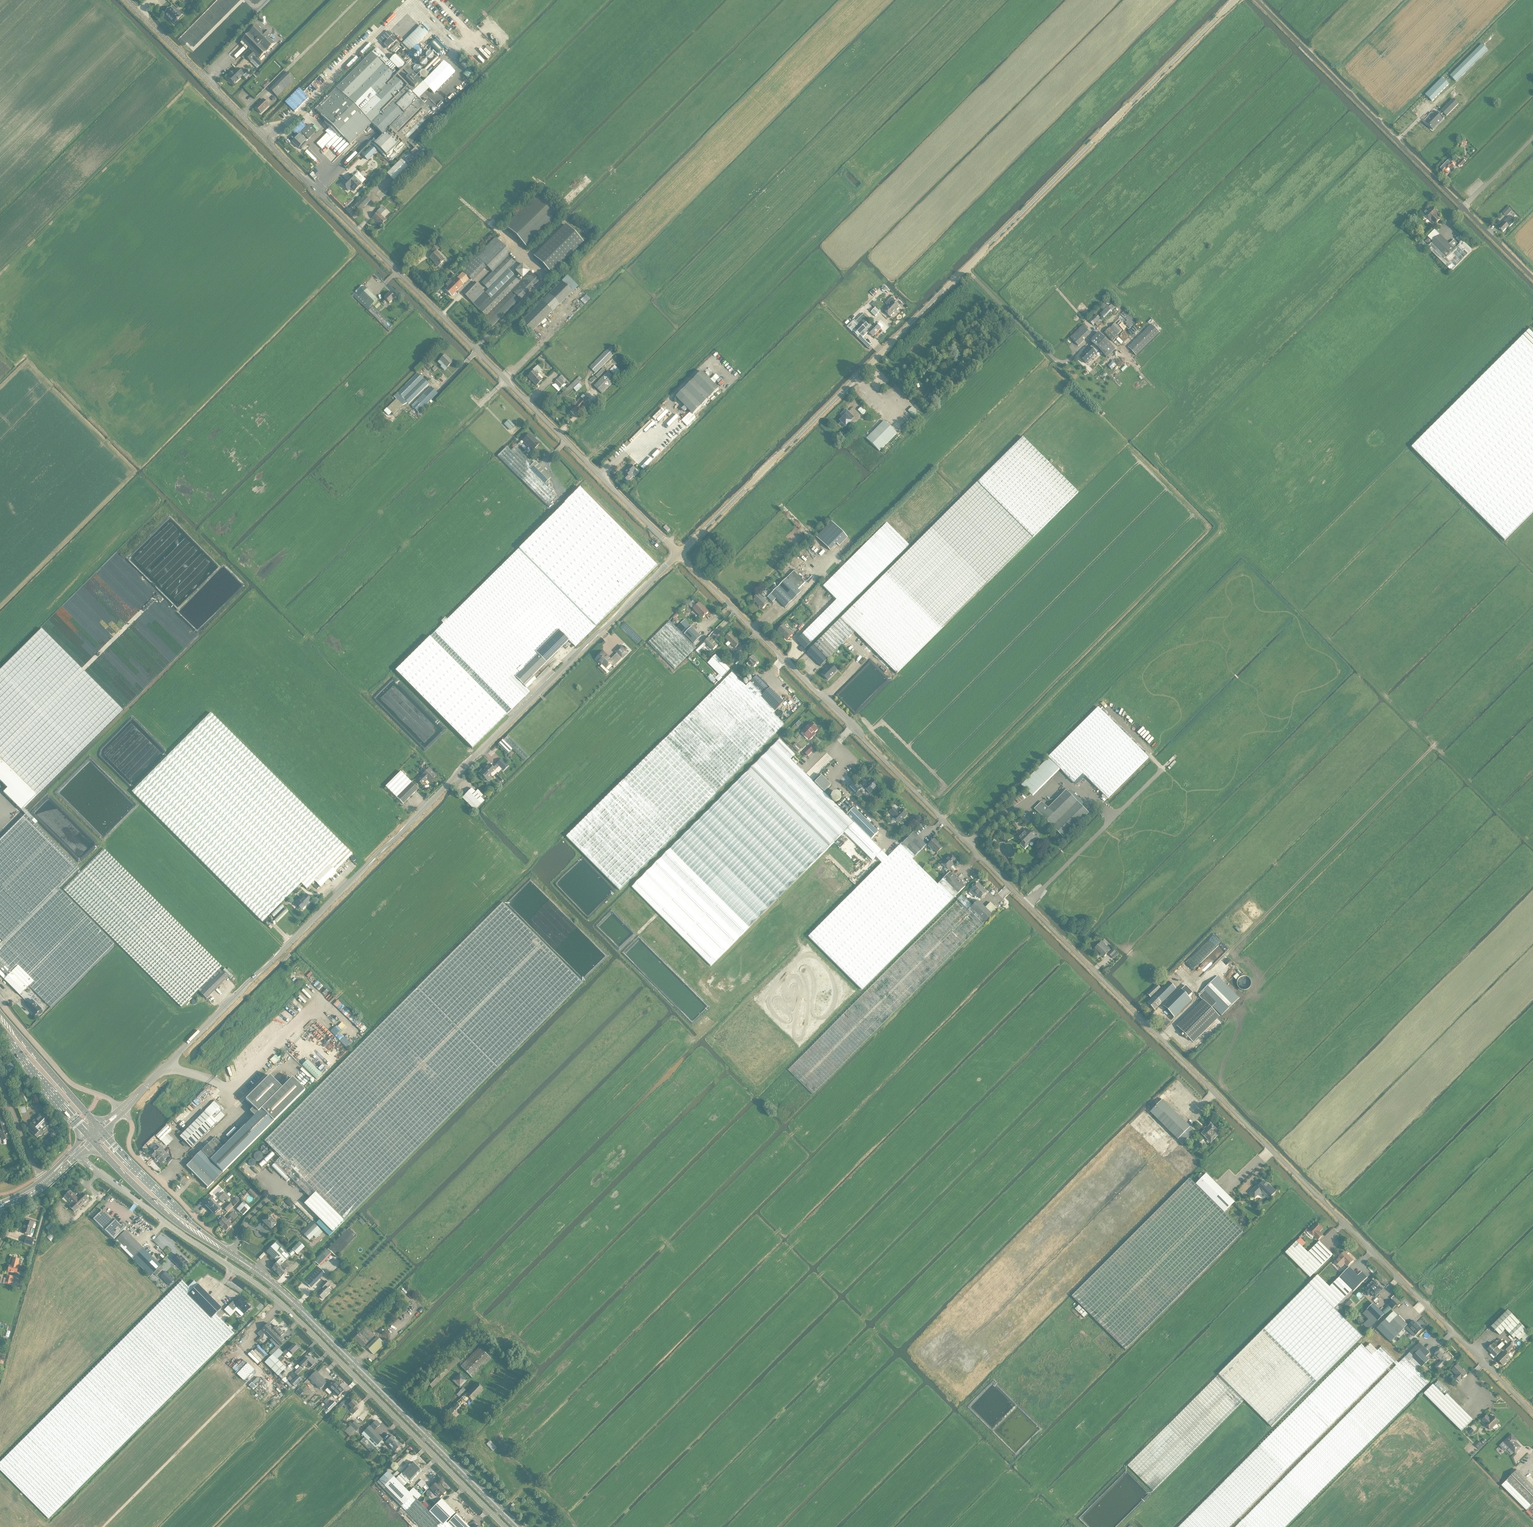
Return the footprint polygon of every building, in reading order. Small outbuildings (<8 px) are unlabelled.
[(164,14),(174,24),(180,17),(170,8),(164,14)] [(241,41),(259,59),(274,44),(267,37),(269,35),(267,33),(265,32),(263,33),(257,26),(241,41)] [(402,44),(401,45),(409,53),(410,52),(428,33),(420,26),(402,44)] [(392,36),(384,45),(388,49),(397,40),(392,36)] [(392,53),(400,44),(398,42),(390,51),(392,53)] [(410,55),(412,57),(413,55),(415,57),(417,55),(419,57),(422,54),(420,52),(426,46),(422,42),(410,55)] [(1450,76),(1456,82),(1488,50),(1482,44),(1450,76)] [(250,52),(245,57),(251,62),(256,57),(250,52)] [(430,112),(418,100),(412,93),(422,83),(405,66),(397,75),(394,71),(392,73),(371,53),(336,89),(315,110),(327,122),(325,124),(337,136),(338,134),(350,145),(368,128),(369,127),(371,124),(383,135),(374,144),(386,156),(430,112)] [(389,62),(400,72),(405,66),(395,56),(389,62)] [(244,75),(238,69),(234,73),(233,72),(228,77),(229,77),(228,79),(229,80),(229,81),(230,82),(232,82),(234,84),(244,75)] [(277,97),(295,80),(288,73),(270,90),(277,97)] [(1442,78),(1425,95),(1430,99),(1432,102),(1449,85),(1447,82),(1442,78)] [(261,114),(269,106),(263,99),(259,103),(260,103),(255,108),(261,114)] [(1453,99),(1441,111),(1442,111),(1443,113),(1447,116),(1459,104),(1453,99)] [(1430,118),(1426,123),(1433,130),(1444,118),(1441,115),(1443,113),(1442,111),(1439,113),(1437,111),(1434,115),(1432,113),(1428,117),(1430,118)] [(1406,118),(1397,127),(1402,132),(1405,129),(1403,127),(1409,121),(1406,118)] [(311,137),(316,131),(309,124),(301,132),(308,139),(311,137)] [(305,141),(306,141),(302,137),(303,136),(301,133),(292,142),(299,148),(302,150),(307,144),(305,141)] [(372,146),(362,156),(367,160),(376,151),(372,146)] [(401,160),(387,174),(394,181),(408,167),(401,160)] [(1447,176),(1450,173),(1450,172),(1451,172),(1450,171),(1455,166),(1457,164),(1453,161),(1452,162),(1446,168),(1443,165),(1440,168),(1443,171),(1442,172),(1447,176)] [(348,191),(351,188),(354,192),(366,180),(358,172),(353,177),(350,175),(351,176),(346,181),(345,180),(341,184),(348,191)] [(360,211),(370,201),(365,196),(355,207),(360,211)] [(372,218),(380,225),(382,223),(383,223),(383,222),(385,220),(380,215),(385,210),(381,207),(376,212),(377,213),(372,218)] [(1507,215),(1511,211),(1512,211),(1508,207),(1504,212),(1503,213),(1506,216),(1507,215)] [(1437,210),(1436,210),(1435,210),(1433,208),(1425,216),(1431,221),(1432,221),(1435,224),(1440,220),(1436,216),(1438,213),(1438,212),(1438,211),(1437,210)] [(1504,223),(1499,228),(1503,232),(1508,227),(1509,228),(1515,221),(1510,216),(1504,222),(1505,223),(1504,223)] [(566,225),(534,257),(551,274),(583,242),(566,225)] [(1454,240),(1449,245),(1435,230),(1428,237),(1429,238),(1425,241),(1430,246),(1433,242),(1447,256),(1459,245),(1454,240)] [(492,272),(482,283),(488,290),(515,263),(509,256),(511,253),(495,238),(477,257),(475,255),(461,270),(462,271),(460,272),(462,274),(457,278),(463,285),(470,278),(471,279),(470,278),(484,264),(492,272)] [(1433,242),(1430,246),(1428,248),(1451,271),(1453,269),(1472,250),(1463,241),(1459,245),(1447,256),(1433,242)] [(438,267),(445,260),(436,251),(439,249),(437,246),(432,251),(434,254),(430,258),(438,267)] [(515,271),(522,279),(530,271),(522,264),(515,271)] [(510,292),(511,291),(520,300),(539,281),(530,272),(520,282),(513,274),(490,298),(485,293),(474,304),(486,316),(483,320),(491,328),(518,300),(510,292)] [(455,293),(463,285),(457,278),(453,282),(450,280),(446,285),(448,287),(445,290),(451,296),(452,296),(453,296),(455,294),(455,293)] [(531,333),(572,292),(562,281),(520,322),(531,333)] [(474,304),(485,293),(474,282),(463,293),(474,304)] [(390,328),(392,326),(372,305),(377,300),(367,289),(362,294),(360,292),(357,295),(356,294),(354,296),(389,332),(391,330),(390,328)] [(389,304),(395,298),(390,293),(384,299),(385,299),(382,302),(384,304),(387,301),(389,304)] [(888,307),(884,311),(890,317),(899,308),(898,307),(899,305),(892,297),(885,304),(888,307)] [(1107,308),(1107,307),(1104,303),(1099,308),(1103,311),(1099,315),(1103,319),(1110,312),(1114,315),(1118,311),(1111,304),(1107,308)] [(871,312),(875,316),(880,312),(876,308),(871,312)] [(1117,318),(1128,330),(1137,321),(1126,310),(1117,318)] [(873,328),(870,325),(871,325),(869,323),(870,321),(863,314),(856,321),(855,320),(850,325),(847,327),(869,349),(871,347),(863,338),(869,332),(873,336),(880,329),(876,325),(873,328)] [(1089,321),(1093,325),(1100,318),(1096,315),(1089,321)] [(1110,328),(1117,335),(1122,330),(1115,323),(1110,328)] [(1151,324),(1134,341),(1128,347),(1136,355),(1159,332),(1151,324)] [(1070,338),(1078,346),(1090,333),(1083,325),(1070,338)] [(1104,333),(1113,342),(1118,336),(1110,327),(1104,333)] [(1521,339),(1532,351),(1532,334),(1529,330),(1521,339)] [(1092,344),(1099,351),(1106,358),(1115,349),(1098,332),(1089,341),(1092,344)] [(1532,407),(1532,351),(1521,339),(1446,413),(1429,430),(1412,448),(1452,488),(1532,407)] [(1098,352),(1091,345),(1080,357),(1086,363),(1098,352)] [(596,374),(617,352),(611,346),(590,368),(596,374)] [(440,360),(438,362),(441,366),(440,367),(444,371),(447,368),(452,362),(445,355),(439,360),(440,360)] [(1112,361),(1108,366),(1111,370),(1116,366),(1112,361)] [(1094,368),(1092,366),(1091,367),(1088,364),(1085,368),(1090,373),(1094,368)] [(528,377),(536,386),(542,380),(537,375),(539,374),(542,370),(538,365),(532,370),(533,371),(528,377)] [(625,375),(615,365),(610,370),(620,381),(625,375)] [(605,371),(604,370),(603,368),(595,376),(598,378),(605,371)] [(602,394),(616,380),(608,372),(594,386),(602,394)] [(676,397),(693,415),(719,389),(714,384),(719,378),(716,375),(710,380),(702,372),(676,397)] [(903,382),(907,378),(900,372),(897,376),(903,382)] [(408,403),(415,396),(416,396),(428,384),(417,373),(397,393),(394,397),(396,399),(387,409),(387,408),(384,411),(388,416),(391,413),(393,415),(403,406),(408,403)] [(558,379),(564,385),(567,381),(561,376),(558,379)] [(572,384),(559,396),(563,400),(566,396),(574,389),(579,384),(581,382),(580,381),(578,378),(572,384)] [(560,389),(564,385),(558,379),(554,383),(560,389)] [(579,384),(574,389),(577,392),(582,387),(579,384)] [(418,413),(437,393),(431,387),(411,406),(418,413)] [(576,406),(570,412),(574,415),(588,401),(587,400),(589,399),(586,396),(584,397),(583,399),(578,404),(576,402),(576,401),(573,404),(576,406)] [(590,413),(598,405),(600,403),(597,399),(586,410),(590,413)] [(870,407),(876,412),(879,409),(874,403),(870,407)] [(908,411),(915,418),(919,414),(912,407),(908,411)] [(1452,488),(1505,541),(1532,512),(1532,407),(1452,488)] [(843,418),(840,421),(846,427),(852,421),(851,420),(854,418),(846,410),(842,413),(845,416),(843,418)] [(508,420),(504,425),(510,431),(515,427),(508,420)] [(866,439),(879,451),(897,434),(884,421),(866,439)] [(863,436),(866,439),(873,432),(870,429),(863,436)] [(529,434),(523,441),(526,443),(525,444),(528,447),(529,446),(533,450),(540,444),(536,440),(535,441),(533,440),(534,439),(529,434)] [(897,674),(1032,538),(1078,493),(1023,437),(814,646),(827,659),(855,632),(897,674)] [(533,464),(515,447),(511,451),(507,447),(498,456),(548,506),(557,497),(545,484),(550,478),(535,463),(533,464)] [(631,474),(636,470),(631,465),(625,472),(626,473),(625,474),(626,475),(623,477),(628,482),(634,476),(631,474)] [(186,486),(186,485),(186,484),(186,483),(185,481),(184,481),(183,480),(182,479),(181,479),(179,479),(177,480),(175,481),(174,482),(174,483),(174,484),(174,486),(174,487),(174,488),(175,489),(175,490),(177,491),(179,492),(181,492),(182,491),(184,490),(185,489),(186,488),(186,487),(186,486)] [(430,637),(395,671),(472,749),(507,714),(529,692),(526,688),(515,677),(538,654),(536,652),(558,630),(568,640),(575,647),(595,626),(596,627),(598,624),(657,566),(581,488),(521,547),(519,549),(430,637)] [(839,546),(848,537),(832,522),(816,537),(828,548),(830,551),(837,544),(839,546)] [(803,634),(811,643),(909,545),(887,523),(823,586),(837,600),(806,631),(803,634)] [(802,580),(803,577),(798,575),(794,571),(791,574),(787,578),(771,594),(785,608),(801,593),(798,590),(802,586),(802,585),(805,582),(802,580)] [(762,609),(768,603),(759,595),(754,600),(762,609)] [(702,618),(709,612),(700,603),(693,609),(702,618)] [(680,624),(677,628),(684,635),(684,634),(694,644),(701,637),(692,627),(684,620),(680,624)] [(670,621),(648,643),(674,669),(694,649),(696,647),(684,635),(677,628),(670,621)] [(787,640),(793,634),(783,625),(778,630),(787,640)] [(30,814),(24,808),(122,710),(42,629),(0,671),(0,781),(7,788),(3,793),(25,815),(0,840),(0,938),(3,941),(0,944),(0,975),(5,980),(20,995),(27,988),(29,986),(51,1007),(73,985),(114,944),(59,889),(79,868),(78,866),(35,824),(38,822),(30,814)] [(558,630),(536,652),(538,654),(546,662),(568,640),(558,630)] [(731,643),(735,648),(740,643),(730,633),(725,638),(729,642),(726,644),(728,646),(731,643)] [(796,640),(802,647),(805,649),(811,643),(803,634),(796,640)] [(695,650),(697,653),(704,646),(707,644),(713,650),(718,646),(710,637),(705,642),(704,641),(696,650),(695,650)] [(603,652),(596,659),(602,665),(602,664),(607,668),(611,664),(614,667),(628,653),(621,646),(615,651),(617,653),(611,660),(603,652)] [(807,652),(821,666),(828,659),(827,659),(814,646),(807,652)] [(538,654),(515,677),(526,688),(535,679),(532,676),(546,662),(538,654)] [(714,669),(722,677),(724,675),(730,670),(720,659),(716,655),(708,663),(714,669)] [(754,667),(759,662),(753,656),(748,661),(749,662),(747,664),(750,667),(752,665),(754,667)] [(831,665),(822,674),(828,681),(838,671),(831,665)] [(773,714),(776,711),(748,684),(746,686),(732,673),(624,780),(567,837),(620,890),(677,834),(784,725),(773,714)] [(757,675),(748,684),(776,711),(784,702),(757,675)] [(1083,774),(1108,798),(1149,758),(1124,733),(1098,708),(1048,757),(1074,783),(1083,774)] [(301,884),(309,876),(341,843),(211,713),(132,792),(253,913),(262,922),(301,884)] [(813,736),(812,735),(817,729),(811,723),(802,732),(810,740),(813,736)] [(508,736),(504,740),(513,750),(525,761),(529,757),(508,736)] [(766,753),(632,887),(658,913),(711,966),(763,913),(844,832),(854,822),(847,815),(837,805),(833,801),(824,792),(814,783),(790,759),(795,754),(780,739),(766,753)] [(513,750),(504,740),(503,740),(499,745),(508,754),(513,750)] [(803,752),(808,756),(813,750),(809,746),(803,752)] [(496,769),(497,768),(494,765),(491,767),(490,765),(488,767),(487,766),(485,768),(486,769),(485,769),(490,775),(497,769),(496,769)] [(431,782),(436,776),(429,769),(418,780),(422,785),(428,779),(431,782)] [(485,769),(480,774),(486,780),(487,778),(490,781),(492,779),(489,776),(490,775),(485,769)] [(401,772),(386,787),(398,799),(413,784),(406,778),(401,772)] [(815,783),(814,783),(824,792),(831,785),(822,775),(815,783)] [(861,789),(856,794),(858,797),(865,790),(870,794),(871,793),(878,785),(876,783),(876,782),(874,779),(873,780),(872,779),(868,784),(864,781),(860,785),(859,786),(861,789)] [(853,781),(848,786),(856,794),(861,789),(859,786),(853,781)] [(413,784),(398,799),(403,804),(418,789),(415,786),(413,784)] [(480,798),(475,792),(472,789),(462,798),(475,811),(484,801),(480,798)] [(1034,809),(1064,838),(1088,813),(1066,790),(1048,808),(1041,801),(1034,809)] [(844,798),(837,805),(847,815),(854,808),(844,798)] [(893,818),(898,824),(908,815),(902,809),(898,812),(894,807),(889,812),(894,816),(893,818)] [(854,808),(847,815),(854,822),(871,839),(878,832),(854,808)] [(854,822),(844,832),(872,860),(876,857),(881,863),(887,857),(882,851),(882,850),(871,839),(854,822)] [(1028,846),(1028,845),(1035,838),(1026,828),(1017,837),(1022,842),(1020,844),(1025,850),(1028,846)] [(914,832),(902,843),(914,856),(915,856),(926,845),(914,832)] [(937,853),(943,847),(934,839),(929,844),(937,853)] [(314,881),(330,865),(336,871),(352,854),(341,843),(309,876),(301,884),(306,889),(311,883),(314,881)] [(813,931),(808,936),(836,964),(862,990),(890,962),(914,938),(954,897),(958,894),(953,888),(943,879),(940,882),(938,884),(912,858),(914,856),(902,843),(901,843),(887,857),(881,863),(813,931)] [(181,1007),(198,990),(220,969),(222,967),(104,849),(63,890),(181,1007)] [(948,869),(957,861),(954,858),(954,857),(952,856),(951,856),(950,855),(942,863),(946,867),(944,870),(946,872),(948,869)] [(336,872),(336,871),(330,865),(314,881),(316,882),(320,887),(336,872)] [(950,872),(943,879),(953,888),(958,894),(964,888),(965,886),(950,872)] [(972,890),(969,892),(975,898),(977,895),(980,898),(984,895),(985,895),(986,893),(986,892),(987,892),(978,883),(977,884),(976,884),(975,885),(975,886),(972,890)] [(302,910),(311,900),(305,895),(296,904),(302,910)] [(985,922),(971,907),(973,905),(962,895),(958,900),(917,941),(790,1068),(788,1070),(813,1094),(886,1020),(890,1017),(893,1013),(912,995),(925,981),(969,938),(982,924),(985,922)] [(985,922),(992,915),(985,908),(978,900),(973,906),(973,905),(971,907),(985,922)] [(265,1141),(280,1157),(344,1221),(583,983),(503,903),(265,1141)] [(991,903),(985,908),(992,915),(997,909),(991,903)] [(267,926),(273,920),(270,917),(264,923),(267,926)] [(1104,957),(1109,952),(1100,943),(1095,948),(1104,957)] [(221,971),(220,969),(198,990),(200,992),(207,999),(228,978),(221,971)] [(1200,994),(1199,996),(1203,1001),(1204,1001),(1211,1008),(1212,1006),(1221,1016),(1239,998),(1217,976),(1200,994)] [(1238,988),(1239,988),(1239,989),(1240,989),(1241,990),(1243,990),(1244,990),(1245,990),(1246,990),(1247,989),(1248,989),(1249,988),(1250,987),(1251,986),(1251,984),(1251,983),(1251,982),(1251,981),(1250,980),(1249,979),(1248,978),(1247,977),(1246,976),(1245,976),(1244,976),(1243,976),(1241,976),(1240,977),(1239,978),(1238,979),(1238,980),(1237,981),(1237,982),(1237,983),(1237,984),(1237,986),(1238,987),(1238,988)] [(1147,1003),(1154,1010),(1176,989),(1169,982),(1155,995),(1152,998),(1147,1003)] [(1156,985),(1147,994),(1151,998),(1151,997),(1152,998),(1155,995),(1154,994),(1160,988),(1159,987),(1156,985)] [(1163,1007),(1174,1017),(1191,1000),(1180,990),(1163,1007)] [(41,1009),(32,1000),(26,1006),(35,1016),(37,1013),(38,1015),(39,1015),(40,1015),(41,1015),(42,1013),(43,1012),(43,1011),(42,1011),(41,1009)] [(1203,1001),(1177,1026),(1192,1042),(1219,1016),(1211,1008),(1204,1001),(1203,1001)] [(308,1060),(302,1065),(316,1079),(322,1074),(320,1072),(316,1068),(308,1060)] [(325,1067),(321,1063),(316,1068),(320,1072),(325,1067)] [(195,1175),(208,1188),(214,1182),(305,1091),(292,1078),(282,1088),(270,1076),(246,1100),(254,1108),(250,1111),(255,1116),(224,1147),(215,1138),(192,1161),(186,1166),(191,1171),(192,1175),(195,1175)] [(1162,1099),(1150,1112),(1182,1144),(1192,1134),(1190,1131),(1192,1129),(1162,1099)] [(42,1111),(46,1107),(39,1100),(35,1105),(42,1111)] [(180,1136),(191,1148),(217,1122),(205,1111),(180,1136)] [(32,1125),(28,1129),(35,1136),(37,1138),(40,1136),(41,1136),(43,1134),(43,1132),(41,1130),(45,1126),(46,1127),(48,1127),(50,1124),(50,1122),(49,1121),(42,1114),(32,1125)] [(1,1133),(0,1133),(3,1140),(9,1138),(6,1131),(7,1131),(3,1119),(0,1120),(0,1129),(1,1133)] [(1201,1134),(1210,1143),(1219,1135),(1215,1131),(1217,1130),(1211,1124),(1201,1134)] [(160,1141),(165,1136),(168,1134),(172,1130),(167,1125),(156,1136),(160,1141)] [(173,1139),(168,1134),(165,1136),(171,1142),(173,1139)] [(156,1146),(149,1152),(153,1157),(154,1156),(158,1160),(161,1164),(167,1157),(166,1156),(167,1154),(160,1146),(158,1148),(156,1146),(158,1144),(157,1143),(158,1144),(156,1146)] [(291,1179),(310,1198),(304,1204),(320,1220),(333,1232),(344,1221),(280,1157),(275,1163),(291,1179)] [(1195,1184),(1224,1212),(1234,1202),(1206,1174),(1195,1184)] [(1071,1296),(1125,1350),(1243,1232),(1224,1213),(1224,1212),(1195,1184),(1189,1178),(1071,1296)] [(1269,1198),(1276,1191),(1268,1184),(1267,1185),(1263,1181),(1255,1189),(1254,1188),(1249,1193),(1254,1198),(1262,1191),(1269,1198)] [(75,1212),(88,1199),(83,1193),(78,1199),(70,1191),(65,1196),(72,1204),(69,1206),(75,1212)] [(219,1198),(219,1199),(220,1200),(227,1194),(225,1192),(223,1195),(219,1198)] [(227,1194),(220,1200),(222,1202),(225,1200),(226,1201),(230,1197),(227,1194)] [(209,1202),(206,1206),(210,1210),(217,1204),(212,1199),(214,1198),(212,1196),(207,1200),(209,1202)] [(223,1208),(227,1212),(233,1207),(232,1205),(229,1202),(223,1208)] [(243,1202),(236,1209),(242,1214),(243,1215),(250,1209),(249,1208),(243,1202)] [(217,1204),(210,1210),(215,1215),(222,1208),(220,1207),(217,1204)] [(100,1209),(101,1212),(93,1219),(114,1240),(126,1227),(122,1224),(121,1223),(118,1223),(110,1215),(100,1209)] [(232,1213),(228,1217),(229,1218),(228,1219),(230,1220),(233,1222),(237,1217),(232,1213)] [(271,1218),(268,1215),(263,1221),(271,1229),(276,1223),(274,1221),(273,1219),(272,1218),(271,1218)] [(226,1231),(232,1225),(228,1222),(230,1220),(228,1219),(227,1220),(224,1217),(218,1223),(226,1231)] [(320,1220),(316,1223),(329,1236),(333,1232),(320,1220)] [(30,1235),(34,1223),(26,1221),(22,1233),(30,1235)] [(1323,1235),(1319,1232),(1323,1228),(1317,1222),(1309,1230),(1315,1236),(1318,1240),(1323,1235)] [(315,1224),(304,1235),(309,1240),(314,1236),(316,1239),(323,1232),(320,1229),(315,1224)] [(335,1257),(357,1235),(349,1227),(327,1249),(328,1249),(332,1254),(335,1257)] [(126,1231),(119,1237),(115,1241),(150,1277),(154,1273),(156,1276),(164,1269),(126,1231)] [(25,1244),(32,1245),(34,1239),(27,1237),(25,1244)] [(1300,1242),(1299,1241),(1301,1240),(1300,1238),(1285,1253),(1310,1277),(1333,1255),(1319,1241),(1314,1247),(1309,1252),(1308,1253),(1299,1243),(1300,1242)] [(275,1243),(267,1252),(271,1256),(275,1260),(284,1252),(281,1249),(280,1249),(282,1247),(277,1241),(276,1242),(275,1243)] [(292,1250),(297,1255),(304,1247),(299,1242),(292,1250)] [(328,1249),(323,1254),(327,1258),(332,1254),(328,1249)] [(277,1262),(272,1268),(275,1272),(282,1265),(284,1263),(290,1257),(290,1256),(285,1251),(284,1251),(284,1252),(275,1260),(277,1262)] [(1339,1257),(1335,1262),(1341,1268),(1345,1264),(1348,1266),(1354,1260),(1345,1252),(1339,1257)] [(181,1256),(180,1257),(177,1255),(172,1259),(181,1269),(188,1263),(187,1262),(187,1261),(186,1259),(184,1259),(183,1259),(181,1257),(181,1256)] [(9,1265),(8,1271),(17,1273),(17,1271),(22,1272),(23,1269),(18,1267),(17,1267),(19,1259),(13,1258),(11,1266),(9,1265)] [(282,1265),(275,1272),(280,1276),(281,1277),(287,1271),(286,1269),(288,1267),(284,1263),(282,1265)] [(318,1267),(304,1281),(310,1288),(325,1274),(318,1267)] [(1339,1278),(1353,1290),(1354,1291),(1368,1277),(1362,1272),(1358,1276),(1350,1267),(1339,1278)] [(1335,1308),(1353,1290),(1339,1278),(1331,1286),(1319,1274),(1216,1377),(1128,1466),(1153,1491),(1244,1400),(1272,1427),(1364,1335),(1335,1308)] [(5,1282),(5,1283),(11,1285),(13,1277),(12,1277),(7,1276),(6,1278),(5,1282)] [(188,1294),(191,1290),(188,1287),(189,1287),(182,1281),(107,1356),(50,1413),(24,1439),(0,1463),(0,1470),(48,1519),(76,1491),(234,1333),(216,1314),(212,1318),(188,1294)] [(320,1286),(322,1288),(317,1293),(323,1299),(330,1291),(327,1289),(330,1286),(329,1285),(326,1281),(320,1286)] [(1368,1287),(1363,1292),(1368,1296),(1371,1293),(1375,1297),(1383,1290),(1382,1289),(1374,1281),(1368,1287)] [(188,1294),(212,1318),(216,1314),(218,1312),(222,1308),(198,1284),(194,1288),(191,1290),(188,1294)] [(1389,1303),(1388,1305),(1392,1309),(1393,1308),(1397,1304),(1398,1305),(1400,1302),(1394,1296),(1391,1298),(1393,1300),(1389,1303)] [(237,1307),(244,1314),(250,1308),(241,1299),(236,1304),(233,1301),(228,1306),(233,1311),(237,1307)] [(1367,1310),(1363,1314),(1369,1320),(1363,1325),(1369,1330),(1378,1321),(1385,1314),(1382,1311),(1374,1303),(1367,1310)] [(1385,1308),(1382,1311),(1385,1314),(1386,1315),(1388,1312),(1392,1309),(1388,1305),(1385,1308)] [(1404,1329),(1404,1328),(1408,1325),(1394,1311),(1382,1323),(1377,1328),(1391,1342),(1396,1337),(1404,1329)] [(1516,1336),(1519,1340),(1528,1331),(1508,1311),(1492,1327),(1500,1335),(1505,1329),(1514,1338),(1516,1336)] [(1414,1320),(1405,1328),(1414,1337),(1422,1329),(1414,1320)] [(265,1333),(266,1332),(272,1338),(280,1330),(276,1326),(273,1329),(268,1323),(262,1330),(265,1333)] [(272,1338),(280,1346),(286,1341),(281,1337),(284,1334),(280,1330),(272,1338)] [(363,1330),(360,1333),(354,1339),(363,1347),(372,1338),(363,1330)] [(366,1347),(374,1355),(384,1344),(377,1337),(366,1347)] [(1502,1342),(1503,1342),(1500,1339),(1496,1343),(1495,1342),(1493,1344),(1488,1349),(1492,1353),(1497,1348),(1500,1345),(1502,1342)] [(1410,1352),(1406,1357),(1410,1361),(1419,1370),(1429,1360),(1426,1357),(1430,1353),(1420,1342),(1416,1346),(1410,1352)] [(1513,1347),(1514,1345),(1512,1342),(1510,1344),(1509,1343),(1504,1348),(1508,1352),(1513,1347)] [(1382,1346),(1377,1350),(1370,1343),(1365,1348),(1361,1344),(1293,1413),(1179,1526),(1229,1526),(1343,1413),(1393,1362),(1396,1365),(1374,1388),(1243,1520),(1242,1520),(1236,1526),(1285,1526),(1376,1435),(1379,1432),(1384,1427),(1390,1422),(1430,1381),(1419,1370),(1410,1361),(1405,1356),(1399,1363),(1382,1346)] [(283,1353),(282,1354),(284,1356),(289,1352),(291,1355),(292,1354),(298,1348),(294,1344),(288,1349),(287,1348),(284,1352),(283,1353)] [(461,1366),(472,1378),(491,1359),(480,1347),(461,1366)] [(1441,1348),(1438,1351),(1435,1354),(1436,1355),(1435,1356),(1437,1359),(1438,1358),(1441,1361),(1436,1367),(1439,1370),(1445,1364),(1451,1358),(1441,1348)] [(1497,1348),(1492,1353),(1495,1357),(1501,1351),(1500,1350),(1497,1348)] [(278,1349),(273,1355),(277,1359),(282,1354),(283,1353),(278,1349)] [(1497,1359),(1503,1365),(1511,1358),(1513,1356),(1509,1351),(1506,1354),(1504,1352),(1497,1359)] [(267,1360),(265,1362),(265,1363),(266,1364),(278,1376),(286,1368),(277,1359),(273,1355),(272,1354),(267,1360)] [(310,1368),(314,1364),(309,1358),(308,1360),(305,1358),(299,1364),(303,1368),(306,1365),(309,1369),(310,1368)] [(1459,1381),(1467,1374),(1457,1365),(1452,1370),(1457,1375),(1455,1377),(1459,1381)] [(309,1378),(320,1390),(327,1383),(316,1371),(309,1378)] [(293,1380),(290,1382),(295,1386),(297,1384),(301,1380),(297,1375),(293,1380)] [(1445,1396),(1447,1394),(1449,1392),(1450,1391),(1439,1380),(1434,1385),(1445,1396)] [(328,1387),(333,1392),(339,1386),(334,1381),(328,1387)] [(454,1420),(460,1413),(484,1389),(477,1382),(446,1412),(454,1420)] [(1445,1396),(1434,1385),(1433,1384),(1424,1394),(1443,1413),(1452,1421),(1461,1431),(1473,1419),(1466,1413),(1463,1410),(1447,1394),(1445,1396)] [(339,1386),(333,1392),(338,1397),(344,1391),(339,1386)] [(350,1410),(352,1413),(353,1414),(358,1409),(356,1407),(357,1405),(353,1400),(350,1403),(348,1400),(346,1402),(349,1404),(348,1405),(352,1408),(350,1410)] [(317,1408),(319,1410),(326,1403),(324,1401),(317,1408)] [(326,1408),(329,1411),(334,1407),(336,1404),(333,1401),(326,1408)] [(1485,1424),(1491,1430),(1499,1421),(1494,1416),(1490,1420),(1488,1418),(1489,1418),(1487,1415),(1482,1420),(1486,1424),(1485,1424)] [(360,1442),(371,1452),(383,1440),(374,1431),(380,1425),(376,1420),(370,1426),(369,1426),(365,1431),(362,1434),(365,1437),(360,1442)] [(350,1437),(361,1427),(355,1421),(345,1431),(350,1437)] [(1504,1442),(1500,1446),(1505,1451),(1509,1447),(1515,1453),(1521,1447),(1516,1442),(1517,1440),(1511,1434),(1504,1442)] [(389,1445),(395,1451),(401,1445),(392,1436),(386,1442),(388,1444),(387,1445),(388,1446),(389,1445)] [(402,1473),(399,1475),(403,1479),(417,1466),(412,1462),(404,1470),(403,1470),(402,1471),(402,1472),(401,1473),(402,1473)] [(417,1466),(403,1479),(407,1483),(408,1484),(410,1481),(411,1481),(413,1480),(412,1479),(421,1470),(417,1466)] [(1532,1503),(1532,1486),(1517,1470),(1502,1485),(1526,1510),(1532,1503)] [(379,1480),(377,1482),(403,1509),(415,1497),(417,1500),(421,1496),(413,1488),(409,1492),(403,1486),(407,1483),(403,1479),(399,1475),(396,1479),(388,1471),(379,1480)] [(417,1484),(422,1488),(426,1484),(421,1480),(417,1484)] [(439,1497),(446,1491),(436,1482),(430,1488),(439,1497)] [(403,1509),(417,1523),(422,1526),(442,1526),(443,1526),(443,1525),(441,1524),(417,1500),(415,1497),(403,1509)] [(441,1499),(429,1512),(441,1524),(443,1525),(446,1522),(455,1513),(441,1499)] [(447,1523),(451,1526),(469,1526),(456,1514),(447,1523)]
